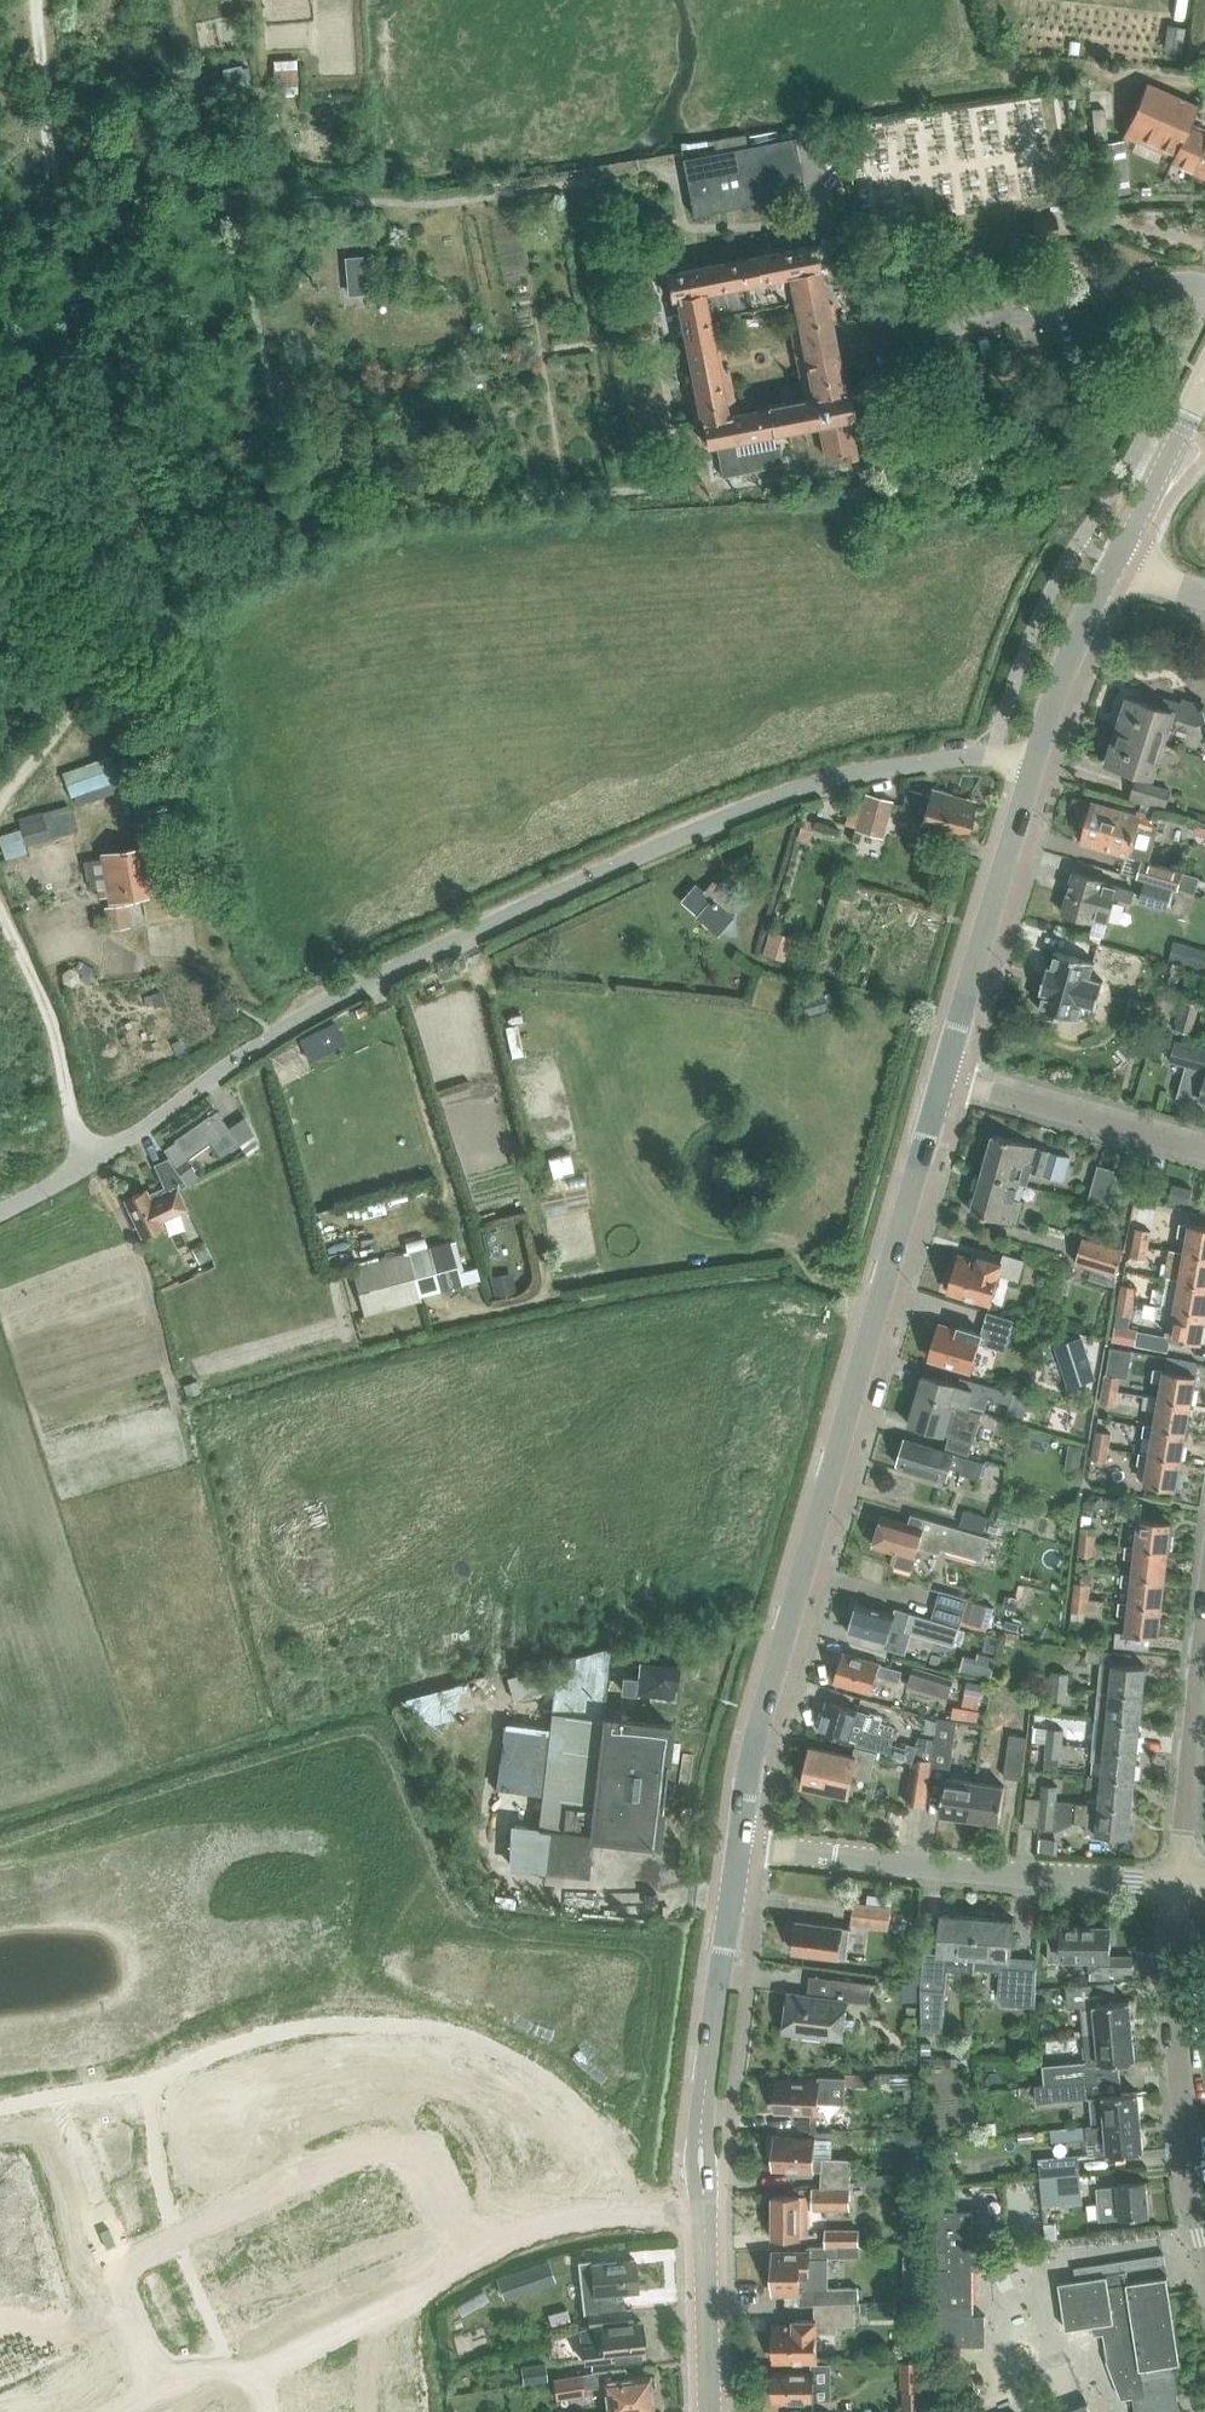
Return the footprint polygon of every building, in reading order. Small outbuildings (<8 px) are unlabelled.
[(1167,25),(1163,51),(1181,53),(1185,27),(1167,25)] [(275,71),(275,87),(276,95),(299,94),(298,85),(296,59),(274,61),(275,71)] [(1170,162),(1204,179),(1204,133),(1189,127),(1199,105),(1147,82),(1123,137),(1171,158),(1170,162)] [(1092,108),(1094,140),(1107,139),(1105,107),(1092,108)] [(684,160),(695,216),(805,194),(795,137),(684,160)] [(1129,192),(1123,139),(1097,142),(1103,195),(1129,192)] [(1151,186),(1143,186),(1143,194),(1151,194),(1151,186)] [(1032,217),(1035,239),(1058,235),(1054,214),(1032,217)] [(723,477),(783,465),(780,445),(777,434),(818,426),(821,438),(824,456),(844,453),(846,461),(858,459),(851,416),(853,413),(850,394),(847,393),(823,269),(820,270),(814,244),(667,272),(671,301),(676,300),(699,418),(702,421),(708,448),(716,446),(723,477)] [(885,525),(899,524),(898,516),(881,517),(881,521),(885,521),(885,525)] [(1116,728),(1164,743),(1171,720),(1176,721),(1177,717),(1196,723),(1204,720),(1204,719),(1202,708),(1198,706),(1200,702),(1182,696),(1181,701),(1164,696),(1161,706),(1127,695),(1116,728)] [(1164,743),(1116,728),(1106,761),(1153,776),(1164,743)] [(67,774),(76,795),(119,779),(111,758),(67,774)] [(1129,799),(1162,809),(1168,789),(1135,779),(1129,799)] [(907,783),(904,796),(900,808),(907,810),(906,813),(922,818),(917,833),(933,838),(934,834),(962,842),(972,805),(951,799),(952,796),(907,783)] [(854,828),(882,836),(892,799),(864,791),(854,828)] [(1086,824),(1082,839),(1128,852),(1123,872),(1137,876),(1145,879),(1173,887),(1179,889),(1185,891),(1186,889),(1195,891),(1200,875),(1184,870),(1178,868),(1149,860),(1159,824),(1154,822),(1151,821),(1153,815),(1139,810),(1138,816),(1092,802),(1091,807),(1087,806),(1083,823),(1086,824)] [(801,818),(797,835),(809,838),(813,822),(801,818)] [(1193,832),(1204,836),(1204,822),(1197,819),(1196,824),(1193,832)] [(106,887),(99,888),(100,897),(108,896),(109,902),(106,903),(110,928),(129,926),(126,903),(137,901),(137,898),(152,896),(146,847),(100,855),(101,858),(106,887)] [(1062,911),(1093,920),(1108,924),(1116,897),(1131,901),(1135,890),(1104,881),(1105,879),(1073,870),(1062,911)] [(1139,900),(1139,901),(1167,909),(1167,908),(1169,902),(1172,889),(1173,887),(1145,879),(1141,894),(1139,900)] [(695,882),(681,899),(698,914),(696,916),(717,935),(733,916),(729,912),(738,902),(714,880),(704,890),(695,882)] [(840,885),(837,897),(852,901),(855,889),(840,885)] [(762,954),(787,961),(793,937),(769,930),(762,954)] [(1188,966),(1204,971),(1204,947),(1174,939),(1168,961),(1188,966)] [(1040,1009),(1077,1019),(1082,1003),(1096,1007),(1103,981),(1089,977),(1093,961),(1056,951),(1052,967),(1047,966),(1040,991),(1044,993),(1040,1009)] [(801,1000),(803,1008),(805,1016),(828,1010),(823,993),(801,1000)] [(1176,1028),(1192,1033),(1200,1004),(1183,1000),(1176,1028)] [(366,1004),(354,1009),(358,1017),(369,1012),(366,1004)] [(335,1022),(298,1040),(307,1057),(343,1038),(335,1022)] [(1204,1099),(1204,1045),(1177,1038),(1171,1059),(1192,1065),(1184,1093),(1204,1099)] [(219,1157),(237,1143),(215,1112),(176,1139),(177,1142),(165,1150),(176,1167),(210,1143),(219,1157)] [(252,1132),(237,1143),(245,1154),(259,1147),(252,1132)] [(993,1133),(982,1172),(1025,1185),(1029,1169),(1038,1172),(1059,1179),(1066,1154),(1036,1146),(993,1133)] [(548,1158),(553,1179),(574,1174),(569,1153),(548,1158)] [(175,1190),(185,1185),(167,1159),(152,1166),(163,1188),(146,1196),(144,1191),(124,1200),(141,1237),(161,1227),(158,1221),(184,1209),(175,1190)] [(187,1161),(176,1169),(186,1182),(196,1175),(187,1161)] [(1117,1171),(1099,1166),(1089,1198),(1108,1204),(1117,1171)] [(982,1172),(971,1211),(1014,1224),(1019,1206),(1025,1185),(982,1172)] [(1170,1196),(1189,1201),(1193,1188),(1174,1183),(1170,1196)] [(1184,1252),(1204,1256),(1204,1225),(1179,1221),(1177,1235),(1187,1237),(1184,1252)] [(1136,1227),(1133,1241),(1150,1244),(1152,1229),(1136,1227)] [(1076,1262),(1116,1274),(1124,1248),(1084,1237),(1076,1262)] [(450,1238),(408,1249),(420,1295),(480,1278),(477,1265),(464,1269),(456,1239),(451,1240),(450,1238)] [(1133,1241),(1131,1255),(1147,1258),(1150,1244),(1133,1241)] [(202,1242),(192,1246),(199,1261),(209,1257),(202,1242)] [(422,1301),(420,1295),(408,1249),(351,1265),(365,1314),(367,1314),(368,1316),(422,1301)] [(1179,1280),(1204,1285),(1204,1256),(1184,1252),(1169,1249),(1165,1277),(1167,1277),(1167,1278),(1179,1280)] [(1018,1279),(1024,1260),(1005,1254),(1003,1262),(980,1255),(978,1262),(959,1256),(948,1290),(991,1303),(1000,1274),(1018,1279)] [(511,1274),(493,1277),(497,1297),(514,1294),(511,1274)] [(1162,1306),(1174,1309),(1204,1314),(1204,1285),(1179,1280),(1167,1278),(1162,1306)] [(1121,1282),(1119,1295),(1123,1296),(1135,1298),(1138,1285),(1121,1282)] [(1116,1325),(1113,1340),(1136,1344),(1139,1329),(1129,1327),(1135,1298),(1123,1296),(1119,1295),(1116,1312),(1117,1313),(1116,1325)] [(1170,1336),(1169,1338),(1170,1338),(1202,1343),(1204,1325),(1204,1314),(1174,1309),(1162,1306),(1157,1305),(1156,1314),(1173,1317),(1170,1336)] [(1004,1350),(1009,1333),(1013,1319),(988,1311),(984,1326),(982,1332),(958,1325),(957,1330),(938,1325),(929,1358),(971,1370),(979,1342),(1004,1350)] [(1095,1378),(1082,1338),(1069,1341),(1056,1347),(1069,1386),(1095,1378)] [(1154,1368),(1151,1380),(1163,1382),(1160,1399),(1191,1405),(1196,1376),(1154,1368)] [(1015,1392),(983,1383),(962,1376),(959,1383),(925,1373),(918,1394),(954,1404),(955,1404),(968,1408),(984,1413),(990,1398),(995,1399),(1002,1402),(1011,1405),(1006,1419),(1022,1424),(1024,1416),(1029,1398),(1015,1392)] [(1103,1386),(1102,1388),(1105,1388),(1119,1390),(1121,1375),(1107,1373),(1105,1373),(1103,1386)] [(197,1380),(183,1384),(186,1395),(200,1391),(197,1380)] [(1102,1388),(1100,1403),(1102,1403),(1117,1405),(1119,1390),(1105,1388),(1102,1388)] [(954,1404),(918,1394),(909,1424),(945,1434),(949,1435),(946,1448),(1007,1466),(1011,1453),(973,1443),(977,1429),(972,1428),(973,1426),(950,1420),(954,1404)] [(1160,1399),(1155,1427),(1186,1433),(1191,1405),(1160,1399)] [(1144,1425),(1142,1436),(1152,1438),(1149,1455),(1181,1461),(1186,1433),(1155,1427),(1144,1425)] [(1096,1428),(1093,1443),(1110,1446),(1113,1431),(1096,1428)] [(905,1439),(898,1464),(946,1478),(950,1467),(961,1470),(965,1457),(905,1439)] [(1110,1446),(1093,1443),(1090,1458),(1107,1461),(1110,1446)] [(1139,1453),(1137,1464),(1147,1466),(1144,1484),(1176,1490),(1181,1461),(1149,1455),(1139,1453)] [(961,1471),(980,1477),(985,1462),(965,1456),(965,1457),(961,1470),(961,1471)] [(1068,1456),(1066,1469),(1080,1471),(1082,1458),(1068,1456)] [(1122,1519),(1139,1521),(1139,1519),(1140,1519),(1142,1503),(1124,1501),(1122,1519)] [(967,1513),(963,1529),(986,1535),(990,1520),(967,1513)] [(926,1518),(924,1527),(883,1516),(874,1545),(898,1552),(895,1565),(913,1570),(916,1557),(919,1546),(941,1553),(942,1548),(983,1560),(990,1537),(986,1535),(963,1529),(926,1518)] [(1139,1521),(1136,1548),(1169,1552),(1173,1523),(1140,1519),(1139,1519),(1139,1521)] [(1081,1525),(1080,1539),(1096,1541),(1097,1527),(1081,1525)] [(1096,1541),(1080,1539),(1078,1554),(1094,1555),(1096,1541)] [(1125,1547),(1124,1558),(1134,1559),(1132,1576),(1166,1580),(1169,1552),(1136,1548),(1125,1547)] [(1122,1575),(1121,1586),(1131,1587),(1129,1604),(1163,1608),(1166,1580),(1132,1576),(1122,1575)] [(1074,1581),(1073,1595),(1090,1597),(1091,1583),(1074,1581)] [(941,1590),(932,1619),(932,1620),(959,1628),(960,1624),(968,1598),(941,1590)] [(1009,1595),(1006,1609),(1014,1611),(1018,1597),(1009,1595)] [(1073,1595),(1070,1620),(1084,1621),(1085,1612),(1102,1614),(1104,1599),(1090,1597),(1073,1595)] [(968,1598),(960,1624),(986,1632),(988,1627),(994,1606),(968,1598)] [(887,1643),(892,1626),(906,1630),(954,1644),(955,1643),(959,1644),(964,1630),(959,1628),(932,1620),(932,1619),(911,1613),(897,1608),(894,1613),(858,1602),(849,1632),(887,1643)] [(1119,1603),(1118,1614),(1128,1615),(1126,1633),(1159,1637),(1163,1608),(1129,1604),(1119,1603)] [(552,1668),(509,1682),(515,1701),(554,1688),(553,1709),(603,1714),(609,1647),(551,1665),(552,1668)] [(1146,1666),(1130,1664),(1131,1653),(1103,1651),(1099,1690),(1143,1694),(1146,1666)] [(978,1652),(975,1669),(965,1667),(964,1672),(973,1674),(973,1673),(991,1676),(995,1655),(978,1652)] [(898,1682),(902,1671),(843,1653),(835,1680),(873,1692),(878,1676),(898,1682)] [(618,1691),(672,1697),(676,1663),(638,1659),(636,1679),(620,1677),(618,1691)] [(914,1665),(907,1687),(947,1699),(954,1677),(914,1665)] [(1052,1670),(1051,1683),(1068,1684),(1069,1671),(1052,1670)] [(968,1679),(964,1701),(979,1704),(984,1682),(968,1679)] [(1068,1684),(1051,1683),(1050,1699),(1067,1700),(1068,1684)] [(1096,1718),(1107,1719),(1140,1722),(1143,1694),(1099,1690),(1096,1718)] [(855,1743),(879,1750),(912,1760),(917,1744),(908,1741),(906,1746),(893,1742),(895,1736),(893,1735),(894,1729),(879,1725),(881,1719),(870,1716),(871,1713),(829,1701),(820,1730),(856,1741),(855,1743)] [(515,1866),(551,1870),(585,1874),(589,1835),(654,1843),(668,1726),(551,1713),(538,1827),(520,1825),(515,1866)] [(939,1718),(936,1737),(933,1760),(932,1760),(931,1766),(949,1768),(957,1721),(939,1718)] [(1140,1722),(1107,1719),(1096,1718),(1094,1746),(1138,1751),(1140,1722)] [(1032,1740),(1046,1741),(1063,1742),(1064,1728),(1034,1725),(1032,1740)] [(916,1759),(919,1760),(919,1758),(932,1760),(933,1760),(936,1737),(920,1734),(916,1759)] [(1004,1777),(1022,1779),(1029,1736),(1011,1734),(1004,1777)] [(1063,1742),(1046,1741),(1044,1769),(1058,1770),(1060,1756),(1062,1757),(1063,1742)] [(870,1780),(877,1753),(855,1746),(853,1755),(811,1745),(802,1784),(849,1795),(853,1776),(870,1780)] [(1103,1761),(1102,1776),(1135,1779),(1138,1751),(1094,1746),(1092,1760),(1103,1761)] [(919,1758),(919,1760),(918,1761),(913,1760),(907,1802),(925,1805),(931,1766),(932,1760),(919,1758)] [(1101,1785),(1099,1804),(1132,1807),(1135,1779),(1102,1776),(1088,1774),(1087,1784),(1101,1785)] [(940,1813),(969,1817),(974,1782),(945,1777),(940,1813)] [(974,1782),(969,1817),(999,1821),(1004,1786),(974,1782)] [(1044,1785),(1043,1799),(1057,1800),(1058,1786),(1051,1785),(1044,1785)] [(1087,1832),(1096,1833),(1129,1837),(1132,1807),(1099,1804),(1057,1800),(1043,1799),(1041,1827),(1054,1829),(1055,1820),(1087,1822),(1087,1832)] [(1041,1852),(1058,1855),(1059,1840),(1042,1838),(1041,1852)] [(882,1899),(882,1906),(892,1908),(892,1900),(882,1899)] [(882,1906),(854,1903),(852,1923),(889,1927),(892,1908),(882,1906)] [(944,1914),(941,1953),(948,1954),(947,1969),(975,1972),(975,1967),(976,1956),(980,1917),(944,1914)] [(976,1956),(975,1967),(994,1969),(1002,1970),(1001,1977),(1000,1994),(1003,2002),(1035,2004),(1036,1960),(1027,1960),(1012,1959),(1015,1920),(980,1917),(976,1956)] [(794,1952),(847,1959),(851,1929),(797,1923),(794,1952)] [(1063,1937),(1049,1937),(1049,1960),(1064,1960),(1063,1956),(1088,1956),(1088,1971),(1090,1971),(1090,1978),(1110,1978),(1110,1971),(1133,1971),(1133,1956),(1111,1956),(1111,1940),(1111,1925),(1063,1925),(1063,1937)] [(925,1952),(922,1988),(922,2027),(943,2028),(946,1989),(947,1969),(948,1954),(941,1953),(925,1952)] [(870,2004),(873,1985),(834,1980),(832,1999),(790,1993),(785,2033),(843,2041),(848,2001),(870,2004)] [(917,1981),(903,1982),(903,2001),(917,2001),(917,1981)] [(1115,1981),(1066,1985),(1067,2002),(1082,2004),(1084,2034),(1133,2030),(1131,2000),(1117,2001),(1115,1981)] [(1133,2030),(1084,2034),(1087,2063),(1089,2081),(1091,2081),(1120,2078),(1121,2078),(1120,2062),(1135,2060),(1133,2030)] [(899,2033),(898,2043),(907,2044),(908,2034),(899,2033)] [(930,2042),(921,2042),(921,2053),(930,2053),(930,2042)] [(957,2057),(946,2057),(946,2065),(957,2065),(957,2057)] [(1087,2063),(1044,2066),(1045,2085),(1046,2085),(1052,2084),(1089,2081),(1087,2063)] [(916,2071),(890,2072),(890,2080),(905,2087),(916,2087),(916,2071)] [(880,2072),(854,2072),(855,2084),(880,2084),(880,2072)] [(774,2096),(774,2108),(776,2108),(776,2113),(818,2115),(825,2116),(825,2104),(852,2106),(853,2082),(827,2080),(827,2085),(820,2085),(778,2082),(777,2096),(774,2096)] [(1045,2085),(1035,2086),(1036,2102),(1088,2097),(1091,2126),(1107,2125),(1142,2122),(1139,2092),(1093,2096),(1091,2081),(1089,2081),(1052,2084),(1046,2085),(1045,2085)] [(799,2118),(798,2130),(810,2131),(811,2119),(799,2118)] [(1091,2126),(1087,2127),(1088,2138),(1095,2137),(1097,2156),(1110,2154),(1144,2151),(1142,2122),(1107,2125),(1091,2126)] [(903,2133),(903,2140),(908,2146),(915,2146),(920,2141),(921,2134),(916,2129),(908,2128),(903,2133)] [(1034,2131),(1019,2132),(1019,2142),(1035,2141),(1034,2131)] [(775,2138),(774,2170),(824,2173),(823,2188),(850,2189),(852,2161),(851,2161),(831,2160),(816,2159),(817,2140),(775,2138)] [(959,2152),(931,2152),(931,2182),(959,2182),(959,2152)] [(1040,2160),(1041,2177),(1080,2174),(1079,2156),(1040,2160)] [(1080,2174),(1041,2177),(1043,2205),(1083,2202),(1080,2174)] [(1119,2184),(1097,2187),(1100,2219),(1149,2214),(1147,2182),(1119,2184)] [(770,2216),(768,2221),(768,2229),(770,2234),(774,2234),(774,2237),(801,2237),(808,2237),(808,2207),(812,2207),(820,2207),(850,2208),(850,2189),(823,2188),(800,2188),(800,2195),(774,2195),(774,2216),(770,2216)] [(973,2208),(937,2209),(938,2343),(986,2343),(985,2313),(974,2313),(974,2268),(985,2268),(984,2244),(973,2244),(973,2208)] [(826,2227),(826,2244),(860,2244),(860,2227),(826,2227)] [(814,2307),(821,2307),(856,2307),(858,2307),(858,2287),(827,2287),(827,2255),(860,2257),(860,2249),(810,2248),(810,2253),(775,2253),(774,2295),(801,2296),(801,2307),(814,2307)] [(920,2255),(903,2255),(904,2294),(920,2294),(920,2255)] [(1174,2365),(1180,2364),(1168,2278),(1127,2284),(1126,2271),(1167,2265),(1164,2255),(1075,2268),(1079,2280),(1061,2283),(1067,2330),(1093,2327),(1094,2337),(1104,2336),(1107,2360),(1105,2361),(1122,2401),(1134,2396),(1137,2411),(1180,2411),(1174,2365)] [(584,2315),(587,2315),(623,2311),(621,2294),(637,2292),(634,2259),(579,2265),(584,2315)] [(548,2261),(496,2278),(503,2298),(554,2280),(548,2261)] [(770,2341),(769,2355),(773,2355),(773,2358),(817,2360),(818,2332),(837,2332),(837,2325),(856,2325),(856,2307),(821,2307),(814,2307),(814,2320),(796,2320),(796,2325),(775,2324),(774,2341),(770,2341)] [(623,2311),(587,2315),(588,2328),(580,2329),(584,2362),(644,2355),(641,2322),(631,2323),(630,2310),(623,2311)] [(920,2338),(903,2339),(903,2354),(920,2354),(920,2338)] [(922,2360),(901,2360),(901,2388),(902,2388),(923,2387),(922,2360)] [(810,2371),(769,2371),(769,2387),(772,2387),(772,2403),(813,2403),(831,2403),(831,2385),(829,2385),(829,2368),(831,2368),(831,2363),(810,2363),(810,2371)] [(532,2365),(520,2366),(523,2382),(535,2380),(532,2365)] [(551,2370),(535,2373),(536,2381),(552,2379),(551,2370)] [(648,2377),(621,2380),(620,2370),(592,2373),(592,2371),(553,2377),(556,2397),(585,2392),(584,2387),(594,2386),(594,2384),(606,2382),(610,2411),(652,2411),(648,2377)] [(1061,2411),(1090,2411),(1086,2402),(1061,2411)]
